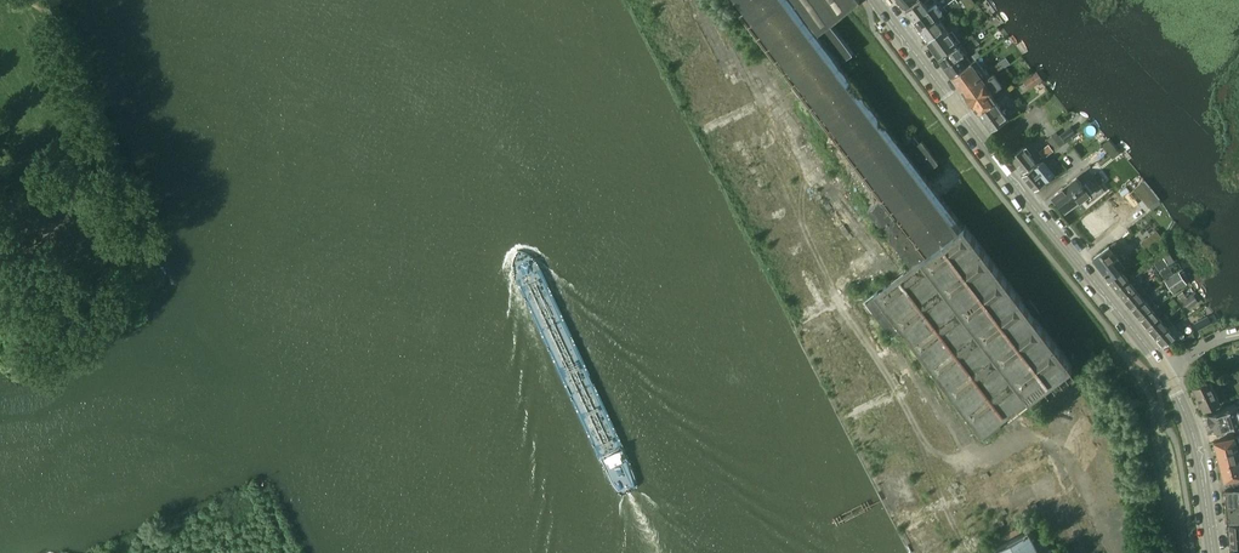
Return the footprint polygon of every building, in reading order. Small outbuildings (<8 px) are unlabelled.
[(915,347),(902,356),(915,373),(928,364),(985,438),(1001,426),(997,421),(1072,364),(1036,317),(1041,313),(1029,298),(1024,301),(965,223),(963,225),(923,173),(938,162),(921,140),(919,142),(913,134),(901,144),(839,62),(853,52),(830,23),(859,0),(729,0),(827,128),(812,139),(818,146),(820,144),(911,264),(863,301),(891,337),(902,329),(915,347)] [(904,9),(914,0),(897,0),(904,9)] [(914,22),(933,7),(933,6),(928,10),(923,3),(927,0),(918,0),(905,10),(914,22)] [(944,6),(947,10),(958,2),(956,0),(952,0),(944,6)] [(973,0),(961,0),(968,10),(976,4),(973,0)] [(933,7),(914,22),(920,30),(935,19),(930,13),(935,9),(933,7)] [(920,30),(928,41),(946,28),(940,20),(937,22),(935,19),(920,30)] [(927,42),(938,57),(960,41),(952,31),(949,32),(946,28),(928,41),(927,42)] [(970,49),(979,43),(973,36),(965,42),(970,49)] [(939,60),(951,77),(976,59),(971,63),(968,58),(964,54),(966,52),(961,44),(939,60)] [(981,55),(978,51),(970,56),(973,61),(981,55)] [(1006,57),(998,63),(1002,68),(1010,63),(1006,57)] [(976,59),(951,77),(961,90),(981,76),(983,79),(993,72),(988,76),(976,59)] [(998,63),(993,66),(997,72),(1002,68),(998,63)] [(1006,66),(998,71),(1002,77),(1010,71),(1009,70),(1006,66)] [(961,90),(972,104),(978,113),(995,100),(990,94),(1002,85),(993,72),(983,79),(981,76),(961,90)] [(995,100),(978,113),(984,122),(1005,107),(1001,103),(1005,100),(1004,97),(1001,99),(1000,97),(995,100)] [(1006,107),(1005,107),(984,122),(990,131),(1014,113),(1011,109),(1009,110),(1006,107)] [(1055,131),(1046,138),(1055,149),(1064,142),(1076,133),(1071,126),(1058,135),(1055,131)] [(1109,139),(1103,145),(1113,158),(1120,152),(1109,139)] [(1044,158),(1053,150),(1048,144),(1039,151),(1044,158)] [(1026,145),(1024,146),(1010,157),(1023,172),(1038,160),(1026,145)] [(1023,176),(1035,191),(1045,182),(1055,173),(1044,160),(1033,168),(1023,176)] [(1088,204),(1104,191),(1086,168),(1052,196),(1065,212),(1082,198),(1088,204)] [(1100,173),(1095,177),(1099,183),(1104,179),(1100,173)] [(1133,189),(1149,207),(1156,201),(1140,182),(1133,189)] [(1088,215),(1075,225),(1090,244),(1102,233),(1112,225),(1112,224),(1119,218),(1107,203),(1100,208),(1099,208),(1089,216),(1088,215)] [(1149,247),(1144,240),(1140,243),(1146,249),(1149,247)] [(1108,278),(1107,280),(1123,267),(1116,258),(1118,256),(1117,254),(1119,252),(1112,244),(1110,246),(1109,245),(1092,259),(1108,278)] [(1146,250),(1139,256),(1143,260),(1149,254),(1146,250)] [(1168,263),(1163,256),(1154,263),(1158,269),(1168,263)] [(1123,267),(1107,280),(1115,289),(1128,279),(1122,273),(1127,268),(1125,265),(1123,267)] [(1160,271),(1165,279),(1173,275),(1168,267),(1160,271)] [(1173,292),(1186,283),(1178,271),(1165,280),(1173,292)] [(1128,279),(1115,289),(1123,299),(1136,289),(1128,279)] [(1136,289),(1123,299),(1131,309),(1149,295),(1141,285),(1136,289)] [(1149,295),(1131,309),(1139,318),(1156,304),(1149,295)] [(1197,301),(1193,295),(1183,302),(1188,308),(1197,301)] [(1167,302),(1173,309),(1178,304),(1173,298),(1167,302)] [(1156,304),(1139,318),(1147,328),(1164,314),(1156,304)] [(1164,314),(1147,328),(1155,337),(1172,323),(1164,314)] [(1207,316),(1194,323),(1198,330),(1211,323),(1211,322),(1208,316),(1207,316)] [(1172,323),(1155,337),(1162,347),(1174,337),(1177,340),(1183,337),(1172,323)] [(1220,403),(1209,381),(1193,388),(1203,411),(1220,403)] [(1237,403),(1209,413),(1210,415),(1207,416),(1210,424),(1213,423),(1216,431),(1238,423),(1238,404),(1237,405),(1237,403)] [(1214,441),(1217,453),(1238,448),(1235,436),(1214,441)] [(1220,464),(1238,460),(1238,452),(1238,448),(1217,453),(1220,464)] [(1220,464),(1224,481),(1228,480),(1229,485),(1238,482),(1238,460),(1220,464)] [(1226,508),(1238,507),(1238,486),(1238,488),(1225,490),(1225,498),(1225,499),(1226,508)] [(1226,508),(1226,516),(1229,516),(1229,520),(1238,519),(1238,507),(1226,508)] [(1230,534),(1231,544),(1238,544),(1238,523),(1229,524),(1230,534)] [(1043,538),(1034,542),(1029,531),(993,549),(993,551),(993,552),(1051,552),(1043,538)]
